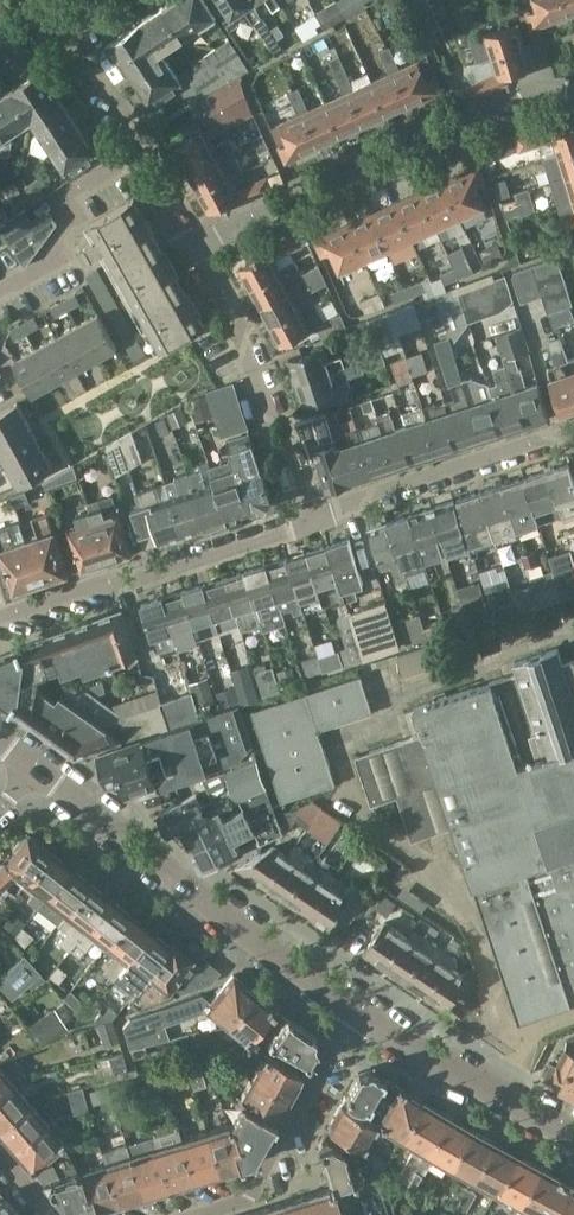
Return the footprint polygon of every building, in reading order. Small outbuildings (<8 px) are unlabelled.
[(165,6),(186,38),(208,23),(193,0),(170,0),(166,2),(165,5),(165,6)] [(233,17),(244,10),(254,24),(255,23),(273,51),(281,45),(277,39),(270,29),(253,4),(251,0),(222,0),(233,17)] [(274,10),(282,4),(279,0),(267,0),(274,10)] [(337,0),(316,13),(322,23),(326,29),(334,24),(347,16),(338,2),(337,0)] [(338,2),(347,16),(366,4),(364,1),(363,0),(340,0),(338,2)] [(565,0),(535,0),(537,7),(529,10),(534,27),(570,16),(565,0)] [(570,16),(573,15),(573,0),(565,0),(570,16)] [(142,21),(163,53),(186,38),(165,6),(153,14),(150,13),(144,17),(143,21),(142,21)] [(316,13),(297,26),(306,39),(319,31),(316,26),(322,23),(316,13)] [(130,70),(136,81),(167,60),(163,53),(142,21),(107,45),(118,61),(121,59),(122,61),(122,64),(126,70),(130,70)] [(278,24),(270,29),(277,39),(285,34),(278,24)] [(463,66),(468,64),(525,46),(518,24),(456,43),(463,66)] [(325,102),(341,136),(368,124),(348,80),(350,79),(335,47),(329,50),(323,38),(311,44),(317,56),(322,53),(340,95),(325,102)] [(218,70),(242,57),(236,48),(225,55),(218,46),(202,57),(209,69),(218,70)] [(388,46),(383,49),(410,105),(443,90),(427,57),(419,60),(419,59),(399,68),(388,46)] [(465,86),(471,98),(516,78),(514,72),(532,67),(525,46),(468,64),(476,81),(465,86)] [(378,51),(388,73),(371,81),(387,115),(410,105),(383,49),(378,51)] [(218,70),(225,83),(239,74),(249,68),(242,57),(218,70)] [(183,85),(167,60),(136,81),(138,84),(137,88),(141,94),(144,94),(152,105),(176,89),(183,85)] [(46,66),(11,89),(32,123),(36,128),(68,107),(62,97),(62,93),(58,87),(55,86),(53,85),(57,82),(46,66)] [(225,83),(218,70),(209,69),(183,85),(176,89),(185,105),(225,83)] [(348,80),(368,124),(387,115),(371,81),(367,72),(350,79),(348,80)] [(193,120),(168,134),(177,151),(208,136),(254,113),(239,74),(225,83),(185,105),(193,120)] [(465,86),(454,91),(460,103),(471,98),(465,86)] [(287,161),(322,145),(307,110),(297,88),(285,94),(295,116),(277,123),(280,128),(272,131),(287,161)] [(10,137),(32,123),(11,89),(9,90),(6,89),(0,93),(0,94),(0,121),(10,137)] [(325,102),(307,110),(322,145),(341,136),(325,102)] [(36,128),(51,151),(84,131),(77,120),(77,117),(73,110),(70,110),(68,107),(36,128)] [(10,137),(0,121),(0,144),(10,137)] [(558,129),(555,122),(516,135),(515,135),(519,150),(537,145),(542,159),(573,148),(573,124),(558,129)] [(51,151),(68,175),(100,154),(92,142),(92,139),(88,133),(84,132),(84,131),(51,151)] [(258,152),(268,147),(262,134),(252,139),(258,152)] [(214,147),(208,136),(177,151),(187,170),(232,148),(234,147),(229,138),(214,147)] [(482,150),(481,151),(488,165),(497,161),(498,160),(495,155),(491,146),(482,150)] [(232,148),(187,170),(199,192),(232,176),(243,171),(232,148)] [(549,180),(573,173),(573,148),(542,159),(549,180)] [(486,180),(478,166),(444,181),(459,216),(464,227),(484,218),(479,207),(486,204),(479,189),(481,188),(479,184),(486,180)] [(556,202),(573,197),(573,173),(549,180),(556,202)] [(31,193),(41,187),(47,183),(42,175),(26,186),(31,193)] [(238,188),(232,176),(199,192),(209,212),(226,203),(228,208),(272,188),(267,175),(238,188)] [(511,192),(506,177),(495,181),(500,196),(511,192)] [(459,216),(444,181),(420,192),(435,227),(459,216)] [(15,182),(7,187),(13,197),(21,192),(15,182)] [(7,187),(0,191),(0,192),(6,201),(13,197),(7,187)] [(46,194),(41,187),(31,193),(36,201),(46,194)] [(411,238),(435,227),(420,192),(395,203),(411,238)] [(502,204),(507,219),(533,212),(528,196),(502,204)] [(556,202),(564,226),(573,223),(573,197),(556,202)] [(107,252),(162,349),(205,324),(199,314),(196,315),(191,305),(195,302),(195,301),(190,304),(184,293),(187,292),(176,273),(173,274),(167,264),(172,261),(171,259),(166,262),(161,252),(163,250),(151,230),(149,231),(144,222),(149,220),(148,218),(143,221),(137,211),(140,209),(134,199),(91,224),(96,234),(91,237),(94,241),(81,249),(88,262),(101,255),(102,255),(107,252)] [(395,203),(371,214),(387,249),(411,238),(395,203)] [(1,224),(10,219),(1,205),(0,205),(0,224),(1,224)] [(1,224),(0,225),(0,230),(6,238),(33,220),(26,209),(10,219),(1,224)] [(49,210),(33,220),(6,238),(26,265),(58,223),(49,210)] [(371,214),(347,225),(363,260),(387,249),(371,214)] [(341,271),(363,260),(347,225),(315,239),(322,255),(331,251),(333,255),(334,255),(341,271)] [(297,233),(256,252),(258,257),(239,268),(250,287),(298,262),(297,260),(290,264),(284,253),(294,249),(296,252),(304,248),(297,233)] [(498,243),(477,251),(483,265),(503,256),(498,243)] [(452,269),(456,279),(472,273),(460,248),(446,255),(452,269)] [(534,267),(543,296),(549,315),(573,307),(558,259),(534,267)] [(250,287),(260,306),(323,272),(320,265),(303,273),(298,262),(250,287)] [(516,273),(514,278),(522,303),(543,296),(534,267),(516,273)] [(98,268),(87,274),(137,363),(148,357),(98,268)] [(442,284),(456,279),(452,269),(438,274),(442,284)] [(384,306),(408,297),(404,287),(398,271),(388,275),(395,290),(389,293),(384,290),(381,284),(376,287),(384,306)] [(315,301),(310,292),(328,283),(323,272),(260,306),(270,325),(315,301)] [(481,282),(491,313),(501,309),(514,299),(505,273),(481,282)] [(404,287),(408,297),(424,291),(420,280),(404,287)] [(491,313),(481,282),(458,290),(468,320),(491,313)] [(450,335),(452,343),(468,322),(468,320),(458,290),(456,286),(436,294),(441,309),(450,335)] [(80,302),(76,294),(51,307),(55,316),(80,302)] [(325,321),(315,301),(270,325),(281,345),(325,321)] [(553,329),(573,322),(573,308),(573,307),(549,315),(553,329)] [(375,335),(381,352),(383,357),(405,349),(393,310),(370,319),(375,335)] [(15,360),(33,393),(118,346),(99,312),(15,360)] [(318,339),(344,329),(339,315),(328,320),(330,324),(314,330),(318,339)] [(15,339),(40,324),(35,316),(10,330),(15,339)] [(370,319),(344,329),(350,344),(375,335),(370,319)] [(507,362),(527,424),(535,421),(535,423),(548,419),(547,417),(550,416),(539,382),(528,385),(522,367),(519,368),(517,361),(516,356),(530,351),(522,327),(498,332),(507,362)] [(447,401),(460,445),(483,438),(468,391),(465,381),(461,369),(452,343),(450,335),(434,340),(449,386),(451,386),(454,399),(447,401)] [(551,379),(561,413),(573,408),(573,373),(569,357),(562,336),(549,341),(556,364),(549,367),(551,379)] [(287,363),(293,382),(343,365),(339,352),(326,356),(323,347),(289,359),(289,360),(287,363)] [(381,352),(368,357),(372,369),(385,364),(383,357),(381,352)] [(411,369),(408,358),(392,363),(396,374),(411,369)] [(490,387),(504,431),(527,424),(507,362),(493,367),(498,384),(490,387)] [(343,365),(293,382),(300,401),(303,402),(304,404),(339,392),(334,379),(347,375),(343,365)] [(468,391),(483,438),(504,431),(490,387),(490,385),(465,381),(468,391)] [(238,397),(233,382),(207,390),(212,406),(238,397)] [(206,392),(195,396),(187,400),(195,423),(213,416),(206,392)] [(243,413),(238,397),(212,406),(217,422),(243,413)] [(423,406),(438,452),(460,445),(447,401),(436,405),(435,402),(423,406)] [(20,485),(53,466),(18,402),(0,412),(0,449),(20,485)] [(189,421),(182,405),(167,412),(173,428),(189,421)] [(405,425),(416,460),(438,452),(423,406),(410,410),(413,422),(405,425)] [(336,409),(328,412),(331,422),(340,419),(336,409)] [(378,421),(394,467),(416,460),(405,425),(395,428),(390,411),(377,416),(378,421)] [(328,412),(296,422),(309,460),(317,457),(328,490),(352,482),(351,480),(335,435),(331,424),(331,422),(328,412)] [(243,413),(217,422),(222,437),(248,428),(243,413)] [(162,417),(149,423),(155,436),(168,430),(162,417)] [(357,428),(372,474),(394,467),(378,421),(367,425),(357,428)] [(335,435),(351,480),(372,474),(357,428),(335,435)] [(118,439),(128,466),(143,461),(132,431),(118,439)] [(228,440),(234,460),(250,512),(265,507),(266,508),(272,497),(271,497),(260,465),(255,448),(254,446),(250,433),(228,440)] [(105,446),(106,448),(114,473),(129,468),(128,466),(118,439),(105,446)] [(228,519),(250,512),(234,460),(211,467),(228,519)] [(75,463),(66,468),(45,479),(48,489),(80,477),(75,463)] [(548,469),(563,514),(573,511),(573,479),(569,463),(548,469)] [(202,471),(189,475),(205,527),(228,519),(211,467),(206,469),(209,478),(205,479),(202,471)] [(563,514),(548,469),(526,476),(540,522),(563,514)] [(174,481),(166,483),(183,534),(205,527),(189,475),(174,480),(174,481)] [(526,476),(505,483),(519,529),(540,522),(526,476)] [(132,508),(142,537),(145,546),(160,541),(160,542),(183,534),(166,483),(156,486),(137,491),(141,505),(132,508)] [(519,529),(505,483),(482,490),(499,541),(519,535),(517,529),(519,529)] [(25,489),(14,495),(18,507),(31,502),(25,489)] [(499,541),(482,490),(458,498),(474,549),(499,541)] [(88,502),(90,510),(106,557),(112,555),(114,557),(116,556),(119,558),(126,556),(127,552),(132,551),(115,502),(106,505),(103,496),(88,502)] [(470,549),(454,500),(431,507),(447,556),(451,555),(451,552),(457,550),(458,553),(470,549)] [(442,558),(447,556),(431,507),(409,514),(421,550),(430,547),(434,558),(441,556),(442,558)] [(106,557),(90,510),(77,514),(80,524),(69,528),(82,567),(86,566),(89,568),(95,566),(97,563),(100,562),(101,559),(106,557)] [(68,572),(65,560),(56,535),(48,513),(31,518),(36,533),(27,536),(41,581),(54,576),(57,578),(63,576),(66,572),(68,572)] [(421,550),(409,514),(389,521),(406,574),(426,567),(421,550)] [(406,574),(389,521),(369,527),(382,567),(389,565),(396,581),(408,578),(406,574)] [(16,589),(20,590),(26,588),(28,585),(41,581),(27,536),(14,540),(9,525),(0,528),(0,549),(7,569),(14,590),(16,589)] [(352,547),(350,538),(328,545),(346,601),(350,600),(364,595),(360,585),(364,584),(352,547)] [(346,601),(328,545),(307,551),(325,604),(334,601),(335,604),(346,601)] [(538,547),(525,552),(530,565),(543,561),(538,547)] [(325,604),(307,551),(285,558),(303,611),(325,604)] [(303,611),(285,558),(266,564),(281,608),(295,604),(298,613),(303,611)] [(281,608),(266,564),(245,571),(262,623),(264,630),(286,623),(281,608)] [(245,571),(226,577),(239,622),(242,630),(262,623),(245,571)] [(557,576),(563,596),(573,593),(573,571),(557,576)] [(509,576),(485,584),(493,606),(516,598),(509,576)] [(543,603),(563,596),(557,576),(537,582),(543,603)] [(226,577),(204,584),(219,632),(224,630),(223,628),(239,622),(226,577)] [(536,583),(516,590),(522,610),(542,603),(536,583)] [(214,633),(219,632),(204,584),(184,590),(199,637),(210,633),(209,632),(214,631),(214,633)] [(164,596),(178,643),(199,637),(184,590),(164,596)] [(490,618),(482,595),(464,601),(472,624),(490,618)] [(157,650),(178,644),(164,596),(142,603),(157,650)] [(349,612),(350,614),(364,658),(401,646),(386,599),(349,612)] [(469,615),(465,602),(452,607),(456,620),(469,615)] [(121,610),(95,619),(110,664),(137,654),(121,610)] [(364,658),(350,614),(340,617),(349,644),(354,659),(354,661),(364,658)] [(420,614),(400,621),(407,642),(427,636),(422,621),(420,614)] [(429,641),(447,636),(440,615),(422,621),(427,636),(429,641)] [(85,673),(110,664),(95,619),(69,628),(84,668),(85,673)] [(64,675),(84,668),(69,628),(39,639),(50,671),(53,670),(53,672),(60,669),(64,675)] [(53,672),(53,670),(50,671),(39,639),(12,649),(13,651),(0,656),(0,675),(42,680),(42,675),(53,672)] [(349,644),(338,648),(343,663),(354,659),(349,644)] [(416,709),(407,711),(415,735),(356,755),(372,803),(398,795),(412,839),(454,825),(520,1022),(573,1004),(573,658),(564,662),(559,647),(515,661),(518,671),(491,680),(491,681),(447,695),(445,691),(434,694),(436,699),(415,706),(416,709)] [(338,648),(322,654),(327,668),(343,663),(338,648)] [(317,652),(302,657),(308,674),(323,669),(317,652)] [(255,664),(257,671),(265,694),(283,688),(275,663),(270,665),(269,660),(255,664)] [(297,662),(281,666),(286,684),(303,679),(297,662)] [(141,667),(128,672),(132,681),(140,678),(142,671),(141,667)] [(233,674),(235,681),(241,702),(263,694),(260,685),(249,688),(244,670),(233,674)] [(200,705),(218,699),(210,674),(192,679),(200,705)] [(42,680),(0,675),(0,697),(7,702),(5,704),(29,720),(50,690),(41,684),(42,680)] [(373,712),(361,675),(252,710),(282,802),(336,784),(319,730),(373,712)] [(104,678),(93,683),(102,691),(108,688),(104,678)] [(241,702),(235,681),(222,686),(223,690),(217,692),(222,708),(241,702)] [(58,696),(50,690),(29,720),(54,739),(89,689),(76,688),(68,697),(61,692),(58,696)] [(89,689),(54,739),(76,754),(78,754),(79,756),(88,753),(87,750),(99,746),(100,751),(130,741),(121,716),(119,710),(89,689)] [(171,728),(201,717),(192,689),(162,699),(171,728)] [(121,716),(130,741),(171,728),(162,701),(121,716)] [(225,771),(257,760),(255,753),(239,704),(201,717),(171,728),(130,741),(100,751),(110,781),(113,780),(113,779),(123,776),(130,796),(232,761),(234,766),(225,769),(225,771)] [(267,786),(257,760),(225,771),(236,801),(267,786)] [(221,810),(222,809),(233,803),(228,792),(204,804),(198,792),(160,812),(171,834),(182,829),(221,809),(221,810)] [(296,820),(307,828),(322,807),(314,801),(285,812),(288,824),(291,826),(296,820)] [(342,821),(322,807),(307,828),(328,842),(342,821)] [(226,816),(222,809),(221,810),(221,809),(182,829),(192,849),(245,821),(239,810),(226,816)] [(245,821),(192,849),(202,868),(240,848),(235,839),(250,831),(245,821)] [(342,839),(353,847),(359,839),(347,831),(342,839)] [(12,889),(8,884),(18,875),(27,882),(49,851),(48,850),(47,851),(43,848),(44,846),(30,835),(24,835),(13,849),(16,850),(6,862),(4,861),(0,864),(0,899),(12,889)] [(372,848),(359,839),(353,847),(366,856),(372,848)] [(275,844),(238,864),(268,885),(290,853),(275,844)] [(290,853),(268,885),(289,899),(315,860),(295,847),(290,853)] [(62,861),(49,851),(27,882),(45,896),(67,868),(60,863),(62,861)] [(315,860),(289,899),(309,913),(331,881),(330,881),(335,874),(315,860)] [(404,863),(398,871),(405,876),(407,875),(412,869),(404,863)] [(45,896),(66,912),(89,882),(77,873),(76,874),(67,868),(45,896)] [(331,881),(309,913),(330,927),(350,898),(356,889),(351,885),(346,892),(331,881)] [(60,943),(69,950),(108,900),(101,894),(102,893),(89,882),(66,912),(77,922),(60,943)] [(384,894),(375,907),(388,915),(397,902),(384,894)] [(95,936),(106,944),(130,914),(118,904),(116,906),(108,900),(69,950),(79,957),(95,936)] [(101,970),(111,978),(126,960),(148,931),(141,926),(143,924),(130,914),(106,944),(116,952),(101,970)] [(385,922),(365,951),(386,965),(406,936),(385,922)] [(406,936),(386,965),(407,979),(432,942),(440,930),(432,924),(424,935),(428,938),(423,945),(422,947),(412,940),(407,937),(406,936)] [(24,925),(17,934),(26,944),(35,934),(24,925)] [(168,945),(169,944),(157,935),(156,937),(148,931),(126,960),(111,978),(132,994),(146,976),(168,946),(168,945)] [(452,936),(443,949),(452,956),(454,954),(455,952),(455,951),(461,943),(461,942),(462,942),(452,936)] [(198,960),(180,946),(179,947),(172,942),(169,944),(168,945),(168,946),(146,976),(132,994),(127,1001),(137,1009),(143,1006),(171,996),(168,993),(179,980),(183,983),(199,964),(196,962),(198,960)] [(432,942),(407,979),(423,990),(427,993),(446,963),(432,954),(433,951),(437,945),(432,942)] [(13,998),(29,983),(32,987),(45,978),(40,972),(41,972),(25,954),(0,977),(0,984),(13,998)] [(446,963),(427,993),(448,1007),(446,1009),(447,1010),(455,1016),(464,1002),(456,997),(467,980),(468,978),(454,968),(459,960),(457,959),(453,956),(452,956),(447,964),(446,963)] [(207,961),(204,965),(191,981),(198,987),(211,982),(220,972),(207,961)] [(61,981),(69,969),(60,962),(51,973),(61,981)] [(226,1025),(254,991),(233,975),(211,1002),(205,1009),(208,1011),(210,1013),(226,1025)] [(71,989),(70,990),(65,997),(77,1008),(85,1000),(71,989)] [(254,991),(226,1025),(249,1043),(254,1038),(255,1035),(276,1009),(254,991)] [(130,1019),(123,1027),(129,1050),(147,1044),(164,1040),(169,1038),(165,1025),(196,1015),(208,1011),(205,1009),(211,1002),(201,994),(158,1009),(130,1019)] [(44,1043),(70,1026),(56,1006),(31,1024),(44,1043)] [(318,1048),(315,1037),(276,1009),(255,1035),(273,1045),(274,1044),(303,1059),(302,1061),(309,1064),(318,1048)] [(107,1021),(97,1025),(105,1045),(114,1042),(107,1021)] [(254,1038),(249,1043),(257,1050),(261,1044),(254,1038)] [(147,1044),(129,1050),(132,1059),(150,1054),(147,1044)] [(544,1079),(573,1094),(573,1055),(568,1052),(561,1067),(552,1063),(544,1079)] [(250,1076),(290,1098),(301,1078),(262,1056),(256,1067),(250,1063),(245,1073),(247,1074),(250,1076)] [(200,1060),(189,1064),(195,1087),(208,1084),(200,1060)] [(116,1077),(129,1074),(126,1065),(114,1069),(116,1077)] [(228,1074),(242,1082),(247,1074),(245,1073),(233,1066),(228,1074)] [(341,1103),(361,1114),(372,1120),(376,1123),(381,1120),(401,1087),(371,1069),(358,1072),(346,1095),(345,1095),(340,1104),(341,1105),(341,1103)] [(165,1093),(159,1072),(147,1076),(153,1097),(165,1093)] [(243,1104),(276,1123),(290,1098),(250,1076),(236,1100),(243,1104)] [(23,1107),(5,1087),(0,1092),(0,1128),(23,1107)] [(424,1101),(401,1087),(381,1120),(382,1126),(401,1138),(424,1101)] [(23,1107),(0,1128),(0,1133),(14,1150),(41,1128),(48,1122),(30,1101),(23,1107)] [(447,1114),(424,1101),(401,1138),(415,1147),(412,1153),(400,1172),(409,1176),(447,1114)] [(59,1120),(73,1116),(73,1115),(88,1111),(85,1102),(56,1109),(59,1120)] [(341,1103),(341,1105),(327,1129),(357,1146),(365,1145),(376,1125),(376,1123),(372,1120),(361,1114),(341,1103)] [(232,1123),(244,1165),(254,1162),(276,1123),(243,1104),(232,1123)] [(432,1157),(447,1166),(470,1128),(447,1114),(409,1176),(407,1180),(415,1185),(422,1173),(428,1163),(432,1157)] [(14,1150),(33,1171),(58,1149),(65,1143),(48,1122),(41,1128),(14,1150)] [(205,1131),(218,1173),(244,1165),(232,1123),(205,1131)] [(453,1170),(470,1180),(493,1141),(482,1135),(470,1128),(447,1166),(453,1170)] [(205,1131),(179,1139),(192,1181),(218,1173),(205,1131)] [(129,1154),(142,1197),(167,1189),(154,1147),(151,1137),(126,1145),(129,1154)] [(332,1187),(353,1181),(344,1150),(323,1137),(318,1145),(332,1187)] [(179,1139),(154,1147),(167,1189),(192,1181),(179,1139)] [(470,1180),(494,1193),(516,1153),(493,1141),(470,1180)] [(52,1193),(67,1211),(82,1214),(83,1214),(91,1212),(78,1172),(78,1170),(65,1143),(58,1149),(33,1171),(47,1188),(52,1193)] [(101,1152),(104,1162),(117,1204),(142,1197),(129,1154),(126,1145),(101,1152)] [(376,1174),(381,1172),(388,1161),(375,1153),(371,1159),(375,1174),(376,1174)] [(518,1206),(540,1167),(516,1153),(494,1193),(518,1206)] [(91,1212),(117,1204),(104,1162),(78,1170),(78,1172),(91,1212)] [(535,1214),(552,1214),(569,1182),(564,1180),(540,1167),(518,1206),(535,1214)] [(569,1182),(552,1214),(573,1214),(573,1184),(569,1182)] [(452,1194),(460,1198),(466,1187),(458,1183),(452,1194)] [(332,1187),(307,1195),(313,1214),(341,1214),(332,1187)] [(476,1192),(466,1187),(460,1198),(456,1206),(465,1211),(476,1192)] [(0,1191),(0,1214),(21,1214),(0,1191)] [(281,1203),(285,1214),(313,1214),(307,1195),(281,1203)] [(281,1203),(255,1211),(257,1214),(285,1214),(281,1203)]
